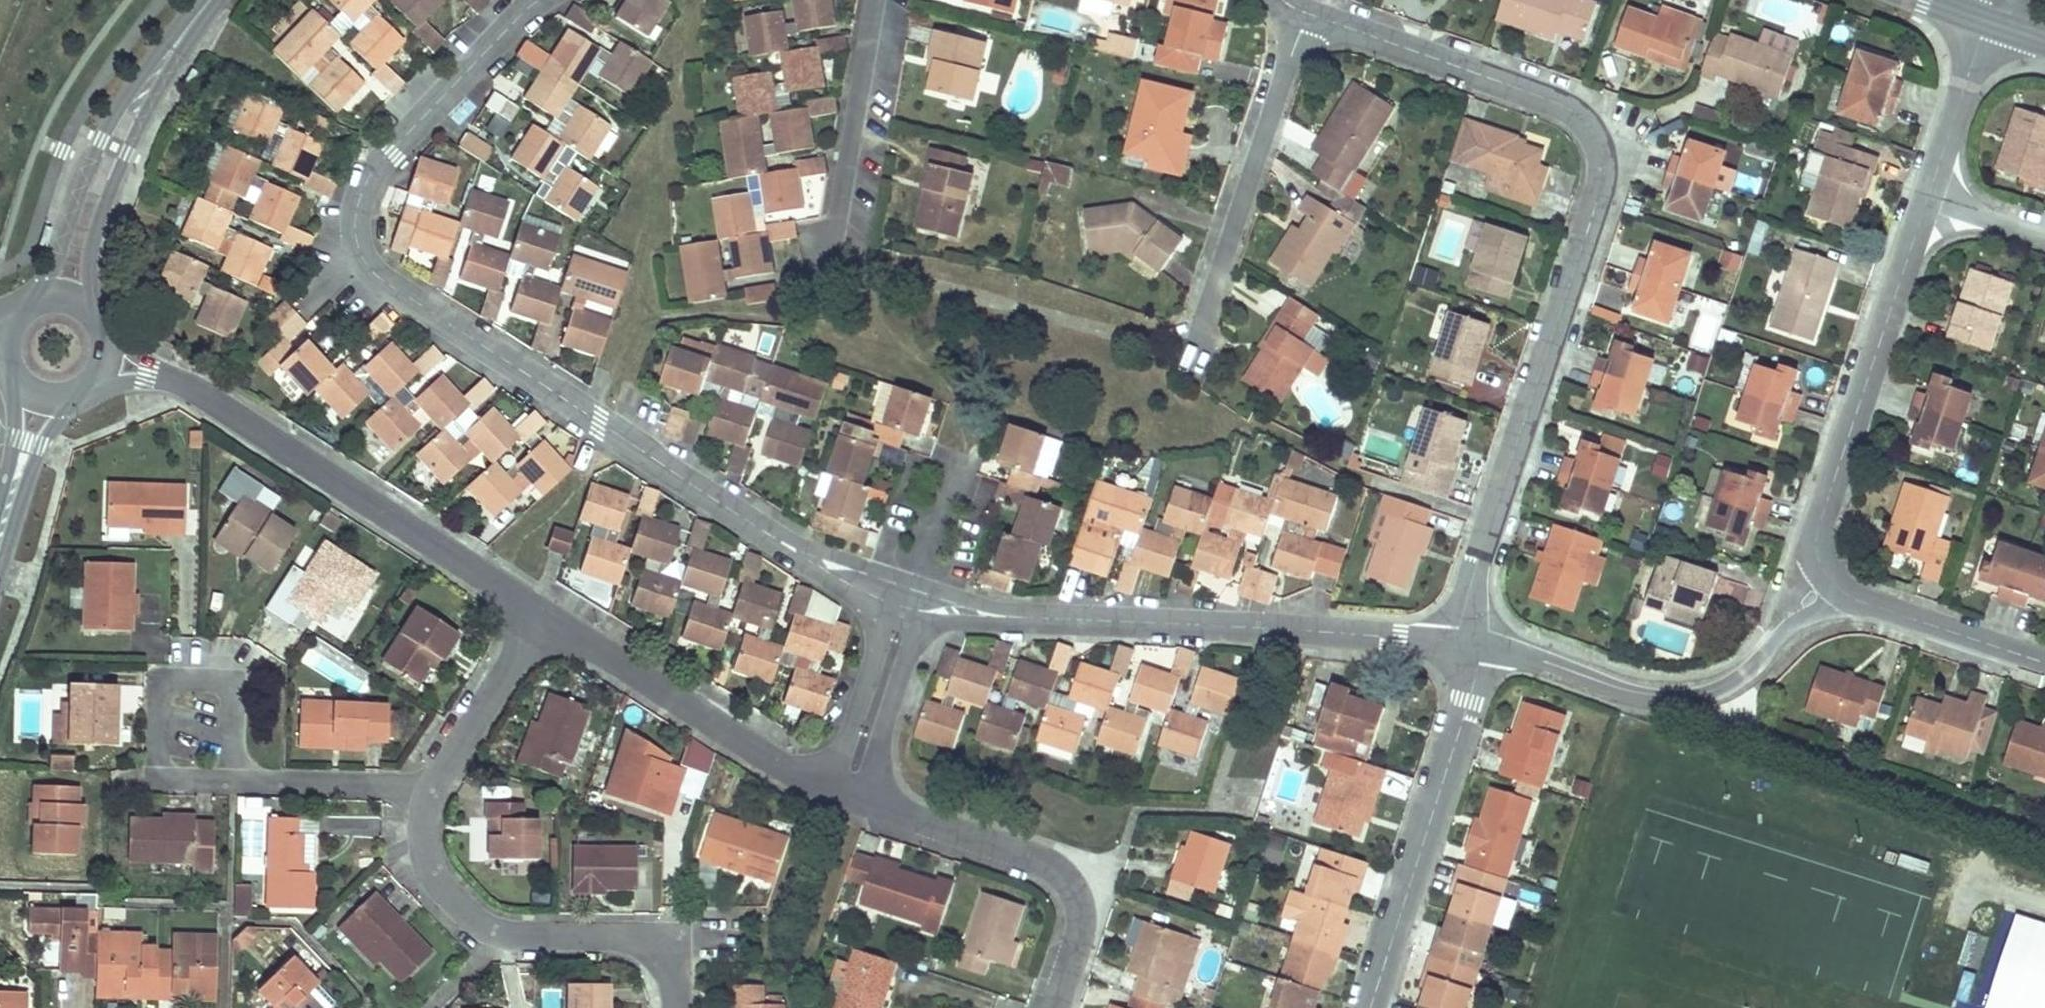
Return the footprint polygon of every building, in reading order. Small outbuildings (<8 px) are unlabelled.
[(382,64),(403,42),(366,6),(372,0),(326,0),(350,23),(360,13),(370,23),(361,33),(349,46),(375,70),(382,64)] [(402,16),(415,29),(421,21),(443,0),(392,0),(389,3),(402,16)] [(464,3),(473,11),(477,15),(488,4),(483,0),(461,0),(464,3)] [(629,28),(644,37),(666,4),(660,0),(626,0),(615,18),(629,28)] [(787,52),(784,35),(833,27),(829,0),(793,0),(796,24),(782,26),(780,12),(763,15),(745,18),(751,58),(781,53),(787,52)] [(964,3),(1012,14),(1015,0),(964,0),(964,3)] [(1223,44),(1228,27),(1210,23),(1215,0),(1179,0),(1167,49),(1218,62),(1223,44)] [(1526,30),(1555,39),(1558,32),(1585,40),(1597,5),(1581,0),(1503,0),(1497,20),(1526,30)] [(564,20),(577,28),(589,36),(598,23),(573,6),(564,20)] [(1696,20),(1680,15),(1663,9),(1659,20),(1629,10),(1617,47),(1647,58),(1650,48),(1689,63),(1697,41),(1690,39),(1696,20)] [(272,54),(303,83),(334,113),(363,83),(326,48),(338,36),(313,12),(272,54)] [(370,23),(360,13),(350,23),(361,33),(370,23)] [(1704,23),(1696,20),(1690,39),(1697,41),(1704,23)] [(415,29),(411,33),(432,54),(443,42),(421,21),(415,29)] [(515,57),(540,74),(546,65),(576,85),(593,58),(605,66),(598,78),(627,96),(638,79),(649,63),(620,43),(611,58),(568,30),(549,59),(524,44),(515,57)] [(1759,47),(1793,59),(1799,44),(1764,32),(1759,47)] [(928,62),(929,63),(930,63),(935,64),(933,74),(928,94),(971,103),(986,45),(935,33),(928,62)] [(1107,55),(1120,58),(1133,61),(1139,40),(1113,33),(1111,42),(1107,55)] [(1718,77),(1748,88),(1779,99),(1793,59),(1759,47),(1731,37),(1730,41),(1715,36),(1701,76),(1716,81),(1718,77)] [(816,41),(817,48),(818,58),(848,53),(845,37),(816,41)] [(1111,42),(1094,39),(1091,51),(1107,55),(1111,42)] [(799,51),(787,52),(781,53),(786,84),(771,87),(769,74),(734,79),(740,119),(743,119),(756,117),(771,114),(775,114),(772,96),(791,94),(823,89),(818,58),(817,48),(799,51)] [(1689,63),(1650,48),(1647,58),(1686,72),(1689,63)] [(1907,87),(1896,84),(1901,67),(1862,54),(1842,114),(1881,127),(1886,112),(1897,114),(1907,87)] [(371,75),(381,85),(392,95),(403,84),(382,64),(375,70),(371,75)] [(546,65),(540,74),(523,100),(554,120),(567,128),(557,142),(562,145),(575,153),(587,161),(609,127),(579,108),(572,118),(559,110),(566,99),(576,85),(546,65)] [(1183,169),(1188,149),(1193,128),(1184,125),(1191,96),(1145,84),(1127,154),(1150,160),(1183,169)] [(1323,159),(1313,176),(1340,193),(1354,202),(1366,184),(1352,175),(1393,109),(1360,88),(1339,122),(1327,141),(1322,137),(1313,152),(1323,159)] [(303,181),(308,172),(320,144),(273,123),(281,107),(249,93),(232,130),(264,145),(270,132),(284,138),(271,167),(303,181)] [(514,115),(516,112),(518,109),(492,93),(484,106),(509,123),(514,115)] [(793,111),(791,94),(772,96),(775,114),(793,111)] [(805,102),(806,109),(808,119),(822,117),(837,115),(834,98),(805,102)] [(566,99),(559,110),(572,118),(579,108),(566,99)] [(756,117),(743,119),(740,119),(721,122),(730,180),(745,178),(760,176),(766,175),(763,158),(812,150),(808,119),(806,109),(793,111),(775,114),(771,114),(776,146),(761,148),(756,117)] [(2044,192),(2044,119),(2018,110),(2008,140),(2014,142),(2004,173),(2038,185),(2036,189),(2044,192)] [(771,114),(756,117),(761,148),(776,146),(771,114)] [(1339,122),(1334,118),(1322,137),(1327,141),(1339,122)] [(567,128),(554,120),(545,134),(557,142),(567,128)] [(1531,186),(1538,164),(1542,152),(1526,147),(1514,142),(1516,137),(1481,124),(1467,165),(1505,177),(1500,192),(1538,205),(1543,190),(1531,186)] [(545,134),(533,127),(511,161),(544,182),(535,197),(544,203),(573,221),(595,186),(566,168),(575,153),(562,145),(557,142),(545,134)] [(1837,145),(1849,149),(1851,140),(1820,130),(1813,151),(1822,154),(1815,176),(1821,178),(1828,158),(1832,159),(1837,145)] [(457,148),(470,156),(482,164),(491,150),(466,134),(457,148)] [(1526,147),(1528,141),(1516,137),(1514,142),(1526,147)] [(1998,170),(2004,173),(2014,142),(2008,140),(1998,170)] [(215,143),(199,180),(209,184),(225,147),(215,143)] [(1662,189),(1667,191),(1673,193),(1667,211),(1703,223),(1715,188),(1729,193),(1736,173),(1721,168),(1725,155),(1689,143),(1682,163),(1671,160),(1662,189)] [(1821,178),(1808,217),(1848,230),(1859,198),(1868,172),(1874,174),(1879,159),(1849,149),(1837,145),(1832,159),(1828,158),(1821,178)] [(225,147),(209,184),(201,201),(229,213),(237,196),(241,198),(246,186),(260,192),(255,204),(247,221),(280,235),(278,240),(286,244),(294,247),(306,252),(313,238),(284,225),(297,197),(250,177),(258,161),(225,147)] [(931,149),(929,157),(927,165),(932,166),(925,193),(916,230),(956,239),(972,176),(961,174),(965,158),(931,149)] [(437,255),(447,258),(458,226),(427,215),(432,201),(445,205),(457,172),(419,159),(414,173),(407,193),(423,198),(413,227),(399,222),(389,251),(404,256),(407,245),(437,255)] [(795,164),(796,170),(797,179),(826,175),(823,159),(809,161),(795,164)] [(1148,168),(1182,177),(1183,169),(1150,160),(1148,168)] [(1048,181),(1068,186),(1072,170),(1046,163),(1038,196),(1044,197),(1048,181)] [(1538,164),(1531,186),(1543,190),(1551,169),(1538,164)] [(932,166),(927,165),(921,191),(925,193),(932,166)] [(796,170),(766,175),(760,176),(766,206),(750,208),(748,195),(713,200),(719,241),(730,239),(746,237),(755,235),(752,219),(765,216),(802,211),(797,179),(796,170)] [(301,187),(315,193),(329,199),(335,184),(308,172),(303,181),(301,187)] [(1866,200),(1874,174),(1868,172),(1859,198),(1866,200)] [(760,176),(745,178),(748,195),(750,208),(766,206),(760,176)] [(246,186),(241,198),(255,204),(260,192),(246,186)] [(488,288),(498,292),(509,258),(478,247),(482,234),(496,238),(507,205),(469,191),(458,226),(474,231),(458,279),(488,288)] [(1333,261),(1355,226),(1366,210),(1354,202),(1340,193),(1330,210),(1313,199),(1307,207),(1302,214),(1311,219),(1302,233),(1297,239),(1290,235),(1272,264),(1311,289),(1329,259),(1333,261)] [(220,273),(236,280),(252,287),(268,249),(222,229),(229,213),(201,201),(197,199),(182,236),(213,250),(219,238),(233,244),(220,273)] [(1098,212),(1100,230),(1103,248),(1123,246),(1137,255),(1160,273),(1182,241),(1153,220),(1146,229),(1135,221),(1133,207),(1098,212)] [(1146,229),(1153,220),(1133,207),(1135,221),(1146,229)] [(1100,230),(1098,212),(1085,213),(1091,257),(1120,253),(1132,262),(1137,255),(1123,246),(1103,248),(1100,230)] [(765,216),(752,219),(755,235),(765,234),(764,228),(766,228),(766,227),(765,216)] [(795,223),(766,227),(766,228),(764,228),(765,234),(767,244),(782,242),(797,239),(795,223)] [(538,321),(548,324),(559,290),(529,280),(533,266),(547,271),(558,238),(520,225),(509,258),(525,263),(509,310),(538,321)] [(1469,287),(1487,293),(1507,300),(1527,238),(1489,226),(1469,287)] [(1297,239),(1302,233),(1295,228),(1290,235),(1297,239)] [(755,235),(746,237),(730,239),(736,270),(721,272),(716,241),(681,247),(691,305),(725,300),(722,283),(772,274),(767,244),(765,234),(755,235)] [(1628,290),(1634,292),(1639,293),(1633,308),(1670,321),(1692,256),(1655,245),(1650,260),(1640,256),(1628,290)] [(1723,250),(1719,266),(1741,270),(1745,254),(1723,250)] [(1838,264),(1818,257),(1798,251),(1772,329),(1812,342),(1838,264)] [(195,325),(210,332),(226,339),(243,302),(197,282),(204,266),(172,252),(156,288),(188,303),(193,290),(207,297),(195,325)] [(453,261),(447,258),(437,255),(432,270),(427,285),(443,289),(453,261)] [(575,296),(567,319),(559,342),(599,357),(610,323),(581,313),(586,299),(615,309),(626,275),(570,257),(559,290),(575,296)] [(1949,339),(1990,353),(2013,285),(1972,271),(1949,339)] [(745,290),(746,298),(747,306),(777,302),(774,285),(745,290)] [(503,294),(498,292),(488,288),(478,317),(494,322),(498,308),(503,294)] [(271,334),(293,314),(283,302),(260,322),(271,334)] [(1620,318),(1594,309),(1592,316),(1618,324),(1620,318)] [(1283,312),(1279,319),(1274,327),(1278,330),(1264,351),(1244,383),(1279,404),(1314,351),(1302,343),(1310,330),(1283,312)] [(358,334),(363,339),(368,345),(390,325),(379,313),(358,334)] [(1432,375),(1451,381),(1470,387),(1490,325),(1468,319),(1452,313),(1438,358),(1432,375)] [(293,314),(271,334),(282,346),(305,325),(293,314)] [(554,326),(548,324),(538,321),(528,349),(544,355),(549,340),(554,326)] [(1278,330),(1274,327),(1260,348),(1264,351),(1278,330)] [(702,344),(683,338),(679,350),(713,362),(717,349),(702,344)] [(305,397),(313,389),(331,373),(303,342),(277,366),(266,354),(253,365),(268,381),(280,369),(305,397)] [(1591,388),(1597,390),(1603,392),(1596,413),(1610,418),(1613,411),(1635,418),(1655,362),(1632,354),(1634,347),(1620,342),(1613,363),(1601,360),(1591,388)] [(331,373),(313,389),(341,419),(367,395),(358,385),(368,375),(390,398),(416,374),(408,367),(387,344),(351,377),(339,365),(331,373)] [(419,356),(408,367),(416,374),(419,378),(441,358),(430,346),(419,356)] [(737,442),(746,445),(758,412),(740,406),(727,401),(732,388),(745,392),(763,397),(773,367),(756,362),(757,359),(718,346),(717,349),(713,362),(701,396),(717,401),(708,432),(737,442)] [(701,396),(713,362),(679,350),(673,348),(662,382),(701,396)] [(1707,373),(1711,358),(1693,353),(1689,368),(1707,373)] [(812,434),(797,429),(782,423),(787,410),(817,420),(828,386),(773,367),(763,397),(762,401),(778,407),(761,453),(801,467),(812,434)] [(1780,422),(1792,426),(1802,397),(1790,394),(1797,372),(1781,367),(1780,375),(1757,367),(1738,424),(1760,432),(1758,439),(1774,443),(1780,422)] [(401,411),(390,398),(364,422),(391,452),(418,428),(409,418),(419,408),(428,418),(440,431),(465,407),(459,399),(438,376),(419,393),(401,411)] [(1909,423),(1920,426),(1912,448),(1928,452),(1930,446),(1953,453),(1972,397),(1950,390),(1952,382),(1937,377),(1930,398),(1919,394),(1909,423)] [(481,379),(459,399),(465,407),(470,411),(492,390),(481,379)] [(745,392),(732,388),(727,401),(740,406),(745,392)] [(877,441),(899,449),(904,433),(918,438),(931,399),(898,388),(885,427),(876,423),(871,439),(877,441)] [(680,442),(690,413),(675,407),(669,426),(665,437),(680,442)] [(428,418),(419,408),(409,418),(418,428),(428,418)] [(452,443),(440,431),(414,455),(442,484),(468,460),(459,450),(469,441),(490,463),(503,451),(515,439),(509,432),(488,409),(452,443)] [(1466,422),(1447,416),(1443,415),(1428,410),(1414,455),(1408,472),(1446,484),(1459,444),(1466,422)] [(532,411),(509,432),(515,439),(520,444),(542,423),(532,411)] [(704,418),(690,413),(680,442),(695,446),(704,418)] [(1014,471),(1008,486),(1030,493),(1037,495),(1042,480),(1032,477),(1045,438),(1012,427),(999,465),(1014,471)] [(202,449),(202,431),(190,431),(189,448),(202,449)] [(837,477),(863,486),(872,457),(901,467),(906,451),(899,449),(877,441),(876,447),(843,435),(830,475),(837,477)] [(1580,463),(1568,460),(1558,488),(1570,491),(1563,513),(1578,518),(1580,510),(1602,518),(1612,490),(1627,445),(1605,438),(1602,447),(1587,442),(1580,463)] [(509,483),(515,478),(520,473),(541,496),(567,472),(539,441),(503,476),(490,463),(465,487),(493,517),(519,493),(509,483)] [(752,448),(746,445),(737,442),(732,457),(727,471),(742,476),(752,448)] [(1465,446),(1459,444),(1446,484),(1452,485),(1465,446)] [(2032,484),(2044,488),(2044,446),(2032,484)] [(1657,453),(1653,475),(1669,478),(1672,456),(1657,453)] [(1772,504),(1761,500),(1768,479),(1752,473),(1750,481),(1728,474),(1708,530),(1731,537),(1729,545),(1744,549),(1751,530),(1761,532),(1772,504)] [(870,488),(863,486),(837,477),(823,516),(820,515),(815,531),(836,537),(865,546),(868,539),(870,531),(857,527),(870,488)] [(1152,480),(1145,500),(1152,502),(1158,483),(1152,480)] [(1337,499),(1282,481),(1274,506),(1271,515),(1287,520),(1271,567),(1311,581),(1314,570),(1322,547),(1307,542),(1291,537),(1296,523),(1326,533),(1337,499)] [(1124,530),(1141,535),(1142,532),(1152,502),(1145,500),(1120,491),(1096,483),(1084,516),(1115,527),(1110,541),(1079,531),(1068,564),(1107,576),(1124,530)] [(145,527),(156,528),(166,528),(166,535),(184,535),(186,487),(107,484),(106,526),(145,527)] [(1030,493),(1008,486),(1001,484),(996,499),(1025,508),(1014,537),(1041,546),(1048,548),(1061,509),(1028,498),(1030,493)] [(1926,564),(1921,579),(1937,583),(1950,543),(1936,538),(1949,499),(1907,484),(1896,519),(1901,521),(1890,553),(1926,564)] [(617,585),(629,551),(613,546),(629,499),(589,485),(578,519),(607,529),(603,543),(590,539),(585,555),(579,572),(617,585)] [(1232,545),(1202,535),(1201,537),(1191,568),(1201,572),(1230,581),(1246,533),(1263,539),(1271,515),(1274,506),(1218,487),(1213,503),(1207,520),(1237,530),(1232,545)] [(634,516),(640,518),(649,521),(658,493),(644,488),(639,502),(634,516)] [(1130,566),(1140,569),(1169,578),(1185,531),(1201,537),(1202,535),(1207,520),(1213,503),(1174,490),(1162,524),(1176,528),(1171,541),(1142,532),(1141,535),(1136,549),(1130,566)] [(244,496),(219,533),(249,553),(246,557),(271,573),(283,554),(296,534),(271,518),(273,516),(244,496)] [(1381,514),(1389,516),(1380,546),(1368,579),(1406,591),(1418,557),(1427,529),(1425,528),(1430,513),(1387,498),(1381,514)] [(1380,546),(1389,516),(1381,514),(1371,543),(1380,546)] [(1115,527),(1084,516),(1079,531),(1110,541),(1115,527)] [(649,521),(640,518),(629,551),(659,562),(654,576),(641,571),(630,604),(668,618),(680,584),(663,579),(679,532),(649,521)] [(1885,551),(1890,553),(1901,521),(1896,519),(1885,551)] [(685,548),(691,550),(700,554),(710,526),(694,521),(685,548)] [(1296,523),(1291,537),(1307,542),(1322,547),(1323,542),(1326,533),(1296,523)] [(1573,614),(1584,581),(1592,556),(1599,558),(1604,542),(1580,534),(1556,526),(1546,556),(1543,565),(1531,599),(1573,614)] [(1426,560),(1435,532),(1427,529),(1418,557),(1426,560)] [(572,536),(553,530),(547,549),(566,556),(572,536)] [(249,553),(219,533),(215,540),(244,560),(246,557),(249,553)] [(1028,585),(1041,546),(1014,537),(1007,535),(995,574),(982,570),(977,585),(1007,595),(1007,593),(1008,592),(1012,579),(1028,585)] [(1347,550),(1323,542),(1322,547),(1314,570),(1328,574),(1333,561),(1342,564),(1347,550)] [(319,622),(327,609),(336,597),(340,591),(356,601),(373,575),(326,544),(288,602),(319,622)] [(2030,597),(2044,602),(2044,559),(2021,552),(2000,545),(1993,567),(1986,565),(1980,581),(2001,588),(1998,598),(2026,608),(2030,597)] [(700,554),(691,550),(680,584),(709,594),(705,608),(692,603),(680,636),(719,650),(730,617),(714,611),(730,564),(700,554)] [(736,581),(742,583),(751,586),(760,558),(746,553),(741,567),(736,581)] [(1540,554),(1537,562),(1543,565),(1546,556),(1540,554)] [(1599,558),(1592,556),(1584,581),(1597,585),(1605,560),(1599,558)] [(1706,614),(1712,596),(1718,578),(1661,559),(1645,606),(1668,614),(1671,602),(1706,614)] [(131,631),(131,623),(131,616),(132,595),(133,564),(86,563),(84,630),(131,631)] [(1130,597),(1140,569),(1130,566),(1124,564),(1115,592),(1130,597)] [(1185,567),(1181,581),(1176,594),(1191,600),(1201,572),(1191,568),(1185,567)] [(1253,570),(1250,569),(1247,568),(1237,596),(1252,601),(1262,573),(1253,570)] [(1262,573),(1252,601),(1267,606),(1277,578),(1262,573)] [(751,586),(742,583),(730,617),(760,627),(756,641),(743,636),(731,669),(769,683),(781,649),(764,643),(781,596),(751,586)] [(787,614),(792,616),(802,618),(811,591),(795,586),(787,614)] [(336,597),(352,607),(356,601),(340,591),(336,597)] [(1671,602),(1668,614),(1667,617),(1701,627),(1706,614),(1671,602)] [(429,666),(432,662),(435,657),(439,660),(441,661),(458,636),(418,609),(383,663),(416,684),(429,666)] [(802,618),(792,616),(781,649),(798,656),(811,660),(806,673),(794,669),(782,702),(801,709),(820,716),(831,682),(815,676),(824,651),(839,656),(849,627),(834,623),(831,628),(802,618)] [(989,670),(998,674),(1004,675),(1014,647),(998,641),(989,670)] [(302,660),(310,648),(302,642),(292,656),(301,662),(302,660)] [(1059,644),(1049,673),(1059,676),(1064,678),(1075,649),(1059,644)] [(1119,647),(1110,676),(1120,679),(1126,680),(1135,652),(1119,647)] [(988,705),(998,674),(989,670),(960,660),(962,653),(947,649),(937,677),(952,682),(943,708),(927,703),(921,720),(916,737),(954,749),(966,715),(953,711),(957,697),(987,707),(988,705)] [(1181,649),(1171,677),(1180,681),(1186,683),(1191,668),(1196,654),(1181,649)] [(811,660),(798,656),(794,669),(806,673),(811,660)] [(432,662),(429,666),(433,669),(439,660),(435,657),(432,662)] [(1004,711),(988,705),(987,707),(977,739),(1015,751),(1021,735),(1026,718),(1013,713),(1018,700),(1048,709),(1048,708),(1059,676),(1049,673),(1020,663),(1004,711)] [(1048,708),(1048,709),(1037,741),(1075,754),(1087,721),(1074,716),(1079,702),(1109,713),(1109,710),(1114,695),(1120,679),(1110,676),(1081,666),(1065,713),(1048,708)] [(1125,715),(1109,710),(1109,713),(1098,743),(1137,756),(1148,723),(1135,718),(1140,704),(1170,714),(1170,712),(1180,681),(1171,677),(1142,668),(1125,715)] [(1861,714),(1875,719),(1885,691),(1820,669),(1806,710),(1857,727),(1861,714)] [(1186,718),(1170,712),(1170,714),(1159,746),(1198,759),(1210,726),(1196,721),(1201,707),(1230,717),(1236,700),(1241,683),(1202,670),(1186,718)] [(70,744),(92,745),(115,745),(116,685),(71,684),(70,744)] [(1374,746),(1385,710),(1364,703),(1349,699),(1351,693),(1334,688),(1315,748),(1328,752),(1354,761),(1360,742),(1374,746)] [(1364,703),(1366,698),(1351,693),(1349,699),(1364,703)] [(518,764),(538,771),(559,779),(564,765),(569,767),(590,710),(550,695),(539,726),(530,749),(524,747),(518,764)] [(1941,709),(1916,701),(1905,735),(1927,742),(1924,751),(1936,755),(1938,750),(1966,759),(1968,753),(1983,709),(1986,701),(1969,695),(1965,706),(1951,702),(1948,711),(1941,709)] [(1948,711),(1951,702),(1944,699),(1941,709),(1948,711)] [(1501,777),(1521,783),(1542,790),(1566,717),(1524,703),(1513,737),(1506,761),(1501,777)] [(345,736),(345,750),(365,750),(365,741),(385,741),(387,707),(300,704),(298,742),(333,743),(332,735),(345,736)] [(1999,714),(1983,709),(1968,753),(1985,758),(1999,714)] [(539,726),(532,724),(524,747),(530,749),(539,726)] [(2016,728),(2004,764),(2035,774),(2037,770),(2044,773),(2044,737),(2016,728)] [(608,796),(661,812),(671,784),(678,786),(683,772),(668,768),(647,761),(651,748),(629,734),(608,796)] [(332,735),(333,743),(298,742),(298,749),(345,750),(345,736),(332,735)] [(1506,761),(1513,737),(1505,735),(1497,758),(1506,761)] [(1368,765),(1374,746),(1360,742),(1354,761),(1356,761),(1368,765)] [(670,761),(651,748),(647,761),(668,768),(670,761)] [(1322,769),(1333,772),(1315,825),(1358,839),(1363,823),(1375,785),(1382,787),(1387,771),(1368,765),(1356,761),(1354,761),(1328,752),(1322,769)] [(74,757),(51,756),(50,771),(73,772),(74,757)] [(669,815),(678,786),(671,784),(661,812),(669,815)] [(1382,787),(1375,785),(1363,823),(1370,825),(1382,787)] [(77,855),(77,842),(78,828),(83,828),(84,805),(78,805),(79,788),(35,787),(34,803),(34,804),(34,805),(41,806),(40,825),(34,825),(34,826),(33,855),(77,855)] [(1471,853),(1466,868),(1507,881),(1532,803),(1492,790),(1481,822),(1478,831),(1473,830),(1466,852),(1471,853)] [(31,803),(30,826),(34,826),(34,825),(40,825),(41,806),(34,805),(34,804),(31,803)] [(489,821),(496,821),(502,821),(502,836),(489,836),(489,860),(537,861),(538,820),(523,820),(523,804),(487,804),(487,820),(489,821)] [(749,870),(777,879),(790,840),(715,816),(700,861),(747,876),(749,870)] [(315,836),(306,835),(302,835),(297,835),(297,820),(269,819),(267,909),(312,910),(315,836)] [(319,820),(297,820),(297,835),(302,835),(306,835),(315,836),(318,836),(319,820)] [(213,874),(213,849),(214,824),(195,823),(162,822),(130,821),(129,862),(192,864),(192,874),(213,874)] [(496,821),(489,821),(489,836),(502,836),(502,821),(496,821)] [(1476,821),(1473,830),(1478,831),(1481,822),(1476,821)] [(575,842),(611,844),(611,833),(575,832),(575,842)] [(1181,866),(1179,866),(1177,865),(1172,880),(1214,894),(1230,845),(1193,833),(1188,848),(1181,866)] [(1283,865),(1288,839),(1273,836),(1268,862),(1283,865)] [(1188,848),(1183,847),(1177,865),(1179,866),(1181,866),(1188,848)] [(593,895),(593,892),(594,889),(603,889),(635,890),(635,849),(574,849),(574,895),(593,895)] [(1324,851),(1296,939),(1339,952),(1344,938),(1338,936),(1342,924),(1352,893),(1357,881),(1362,883),(1368,865),(1324,851)] [(900,865),(876,858),(873,863),(897,871),(900,865)] [(873,863),(867,883),(860,903),(923,924),(930,906),(946,911),(955,884),(938,878),(935,884),(897,871),(873,863)] [(1431,958),(1477,973),(1483,953),(1507,881),(1466,868),(1461,866),(1455,885),(1462,887),(1458,899),(1447,930),(1443,941),(1438,939),(1431,958)] [(777,879),(749,870),(747,876),(775,885),(777,879)] [(1352,893),(1358,895),(1362,883),(1357,881),(1352,893)] [(1462,887),(1455,885),(1451,897),(1458,899),(1462,887)] [(236,886),(235,918),(250,918),(251,887),(236,886)] [(989,961),(997,964),(1004,966),(1012,941),(1024,907),(982,893),(957,968),(984,976),(989,961)] [(354,937),(367,949),(379,962),(400,985),(432,955),(375,894),(337,929),(349,941),(354,937)] [(58,971),(70,972),(82,972),(82,970),(95,971),(96,934),(86,933),(86,912),(28,910),(27,933),(51,934),(60,934),(60,941),(58,971)] [(2015,918),(1986,1007),(2044,1007),(2044,927),(2015,918)] [(1141,921),(1132,947),(1137,948),(1146,922),(1141,921)] [(1135,997),(1166,1007),(1168,1007),(1181,1007),(1186,993),(1167,986),(1184,935),(1146,922),(1137,948),(1129,973),(1141,978),(1135,997)] [(1338,936),(1344,938),(1348,926),(1342,924),(1338,936)] [(253,928),(245,928),(233,940),(233,947),(243,947),(253,937),(253,928)] [(1447,930),(1441,928),(1438,939),(1443,941),(1447,930)] [(156,986),(157,951),(141,951),(142,935),(96,934),(95,971),(95,979),(95,991),(140,992),(140,985),(156,986)] [(157,951),(156,986),(171,986),(171,993),(216,994),(218,937),(173,936),(172,951),(157,951)] [(354,937),(349,941),(373,968),(379,962),(367,949),(354,937)] [(1273,1007),(1315,1007),(1325,977),(1329,965),(1335,966),(1339,952),(1296,939),(1273,1007)] [(1012,941),(1004,966),(1011,969),(1019,944),(1012,941)] [(854,951),(850,964),(845,979),(836,1007),(882,1007),(884,1003),(897,964),(854,951)] [(1477,973),(1431,958),(1425,977),(1431,979),(1428,990),(1422,1007),(1466,1007),(1477,973)] [(306,996),(317,986),(291,959),(257,991),(272,1007),(271,1007),(294,1007),(306,996)] [(845,979),(850,964),(843,961),(838,977),(845,979)] [(1325,977),(1331,978),(1335,966),(1329,965),(1325,977)] [(82,970),(82,972),(82,978),(95,979),(95,971),(82,970)] [(1422,987),(1428,990),(1431,979),(1425,977),(1422,987)] [(95,991),(95,997),(155,998),(156,986),(140,985),(140,992),(95,991)] [(609,985),(569,985),(569,1007),(609,1007),(609,985)] [(156,986),(155,998),(216,1001),(216,994),(171,993),(171,986),(156,986)] [(294,1007),(330,1007),(334,1004),(317,986),(306,996),(294,1007)] [(740,1006),(743,1006),(743,1007),(785,1007),(785,1005),(764,1005),(764,987),(734,986),(734,1006),(737,1006),(740,1006)] [(25,993),(0,992),(0,1007),(25,1007),(25,993)] [(1132,1004),(1131,1007),(1166,1007),(1135,997),(1132,1004)]
